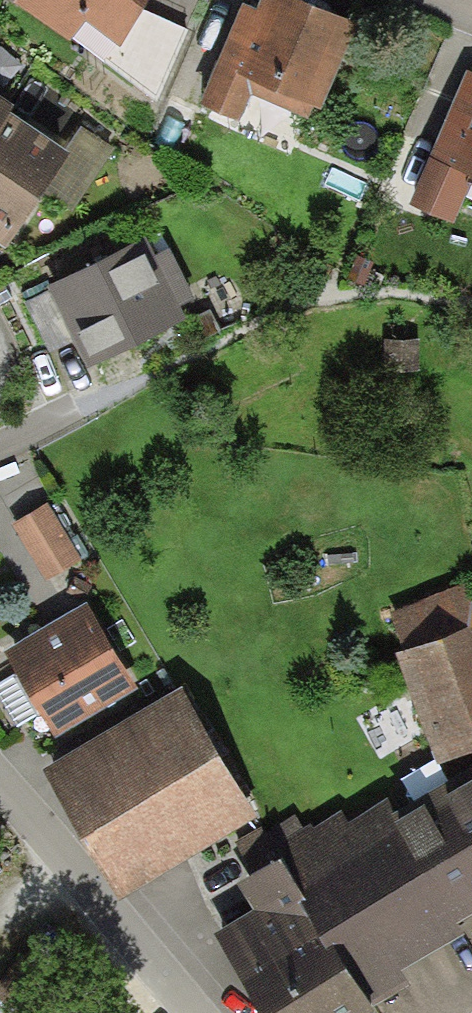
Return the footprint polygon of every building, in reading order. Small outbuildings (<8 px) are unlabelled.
[(71,44),(86,24),(117,47),(144,10),(152,0),(12,0),(71,44)] [(296,0),(262,0),(256,12),(244,6),(199,108),(239,125),(251,98),(308,123),(313,111),(320,114),(358,27),(296,0)] [(187,32),(144,10),(117,47),(107,63),(158,102),(187,32)] [(466,73),(409,210),(453,227),(471,185),(471,75),(466,73)] [(0,101),(0,135),(12,118),(15,112),(0,101)] [(12,118),(0,135),(0,248),(6,252),(70,156),(12,118)] [(198,300),(171,245),(158,252),(147,230),(40,284),(86,375),(188,324),(181,309),(198,300)] [(82,562),(48,505),(12,526),(46,583),(82,562)] [(390,614),(404,654),(471,630),(471,602),(466,586),(458,589),(455,582),(416,596),(418,604),(390,614)] [(139,691),(87,605),(3,655),(55,742),(139,691)] [(396,658),(437,772),(471,761),(471,630),(404,654),(396,658)] [(182,691),(42,773),(119,903),(258,822),(182,691)] [(266,832),(369,1009),(408,986),(401,974),(464,938),(458,928),(471,920),(471,772),(397,816),(388,802),(349,824),(342,813),(313,830),(311,827),(304,831),(295,815),(266,832)] [(369,1009),(266,832),(264,828),(235,843),(253,877),(237,886),(254,913),(214,937),(259,1012),(372,1012),(369,1009)]
